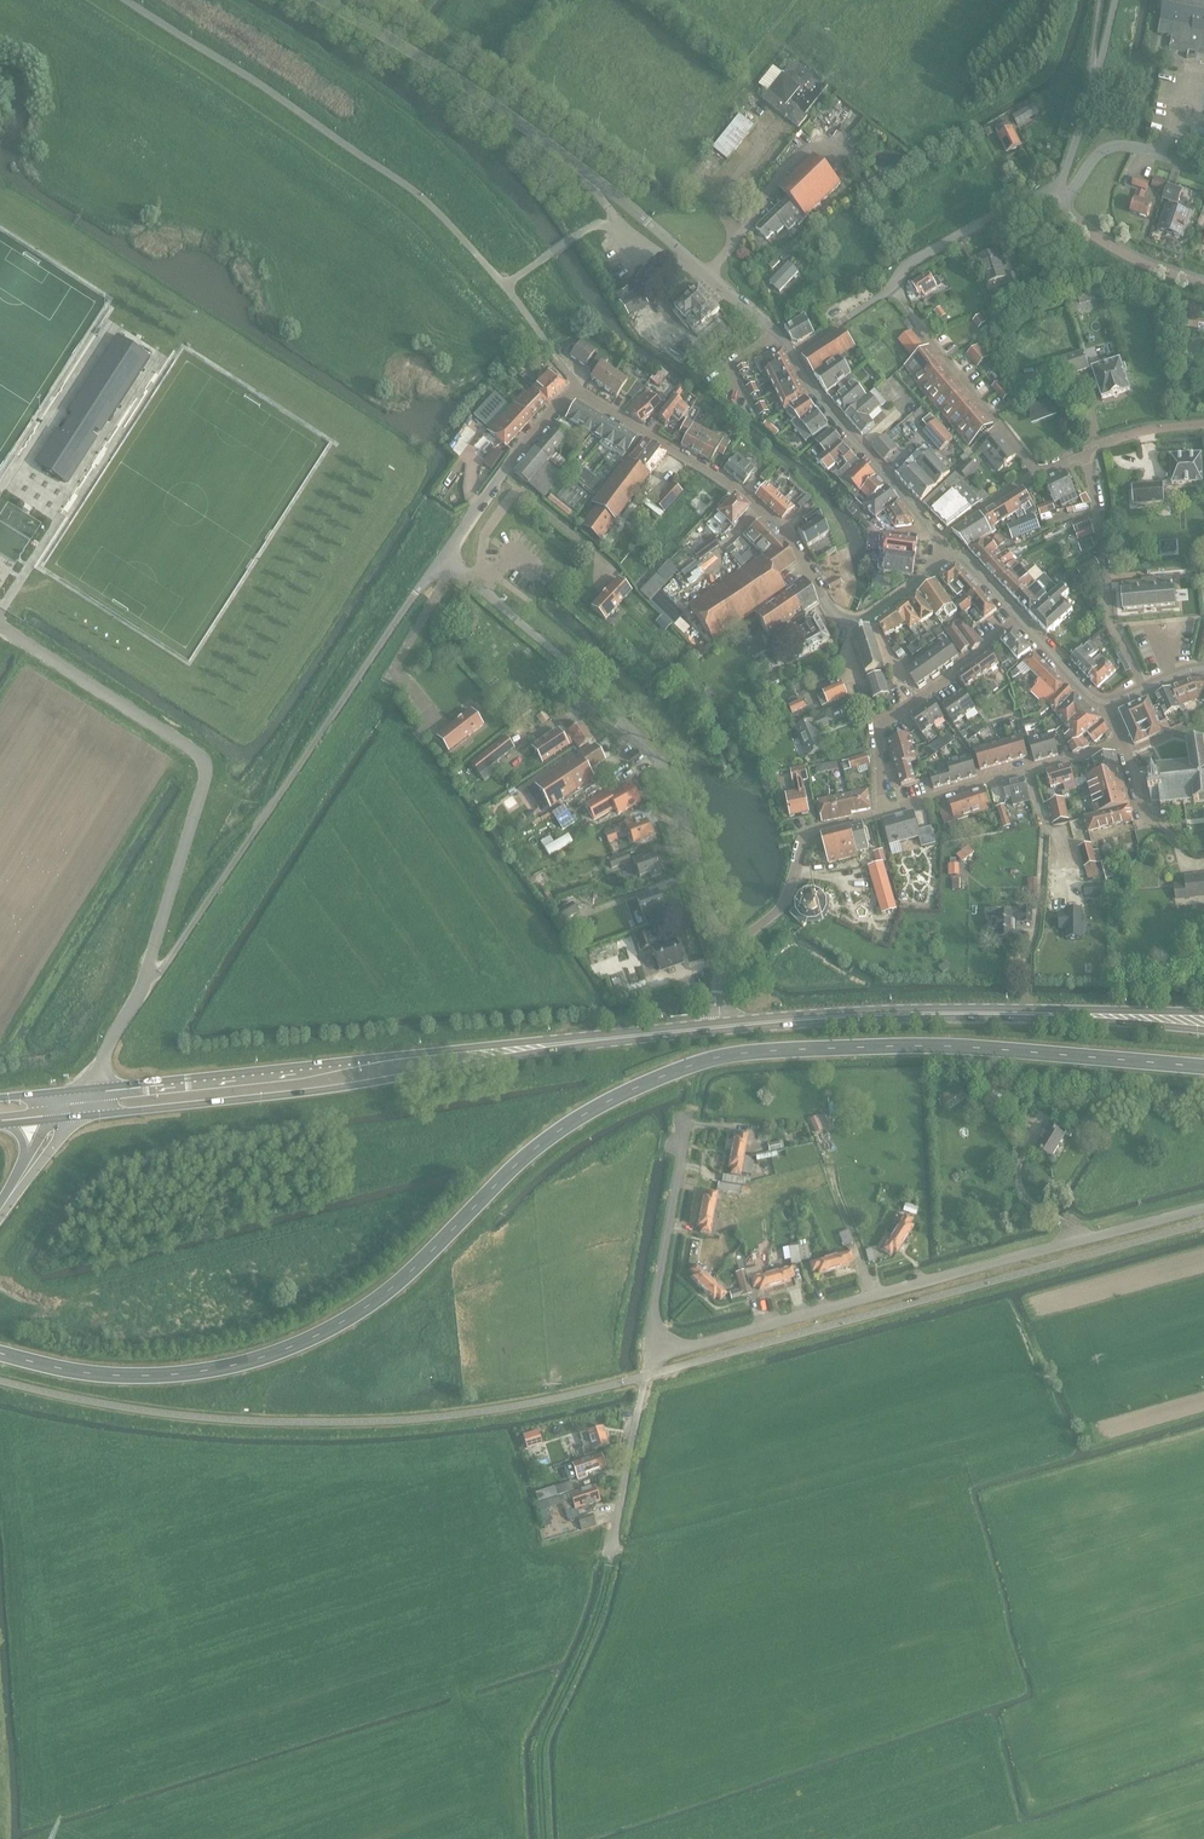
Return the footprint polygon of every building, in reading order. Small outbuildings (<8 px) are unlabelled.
[(1158,33),(1168,35),(1168,37),(1172,38),(1169,50),(1188,53),(1190,51),(1196,52),(1197,55),(1203,57),(1203,0),(1164,0),(1158,33)] [(762,99),(797,127),(807,115),(805,114),(827,87),(794,60),(762,99)] [(1039,112),(1035,105),(1014,116),(1018,124),(1039,112)] [(728,158),(754,125),(740,113),(713,146),(728,158)] [(996,129),(999,135),(1008,153),(1021,146),(1012,128),(1011,128),(1008,122),(996,129)] [(991,129),(985,131),(988,137),(994,134),(991,129)] [(788,197),(757,227),(768,238),(776,230),(779,233),(783,229),(786,226),(789,229),(790,230),(795,225),(796,226),(834,191),(842,183),(815,154),(779,188),(788,197)] [(880,183),(876,175),(866,180),(871,188),(880,183)] [(1146,191),(1149,182),(1134,177),(1131,186),(1146,191)] [(1155,178),(1152,187),(1164,191),(1167,182),(1155,178)] [(1182,236),(1190,213),(1177,209),(1183,190),(1169,184),(1164,199),(1170,201),(1161,228),(1182,236)] [(1148,217),(1152,205),(1143,202),(1146,193),(1138,190),(1131,212),(1148,217)] [(794,240),(777,251),(783,261),(800,250),(794,240)] [(988,283),(1004,277),(996,251),(979,257),(988,283)] [(780,262),(777,258),(769,266),(773,269),(780,262)] [(770,283),(780,292),(799,273),(789,263),(770,283)] [(1012,290),(1019,288),(1014,274),(1007,276),(1012,290)] [(914,284),(922,299),(924,303),(937,296),(938,298),(953,290),(944,276),(937,279),(933,282),(929,276),(914,284)] [(702,325),(719,310),(699,287),(675,308),(694,330),(701,324),(702,325)] [(640,289),(619,301),(628,315),(648,304),(640,289)] [(940,308),(934,312),(940,320),(946,316),(940,308)] [(784,328),(791,342),(798,343),(814,334),(826,327),(816,310),(804,317),(784,328)] [(978,312),(971,318),(977,326),(984,320),(978,312)] [(1185,327),(1199,329),(1201,320),(1187,318),(1185,327)] [(802,357),(807,364),(827,394),(846,379),(852,375),(841,358),(854,348),(842,330),(802,357)] [(898,341),(903,347),(915,337),(910,332),(898,341)] [(56,430),(42,452),(49,457),(42,469),(60,481),(81,448),(86,451),(95,437),(92,436),(90,434),(94,429),(96,431),(99,433),(107,420),(109,422),(150,358),(117,336),(67,413),(72,416),(61,433),(56,430)] [(907,352),(919,343),(915,337),(903,347),(907,352)] [(919,343),(907,352),(912,358),(924,349),(919,343)] [(570,358),(584,368),(594,354),(580,344),(570,358)] [(980,345),(968,355),(973,361),(985,351),(980,345)] [(911,378),(917,388),(941,368),(940,367),(935,358),(927,348),(903,368),(911,378)] [(760,375),(766,372),(789,361),(783,349),(754,362),(760,375)] [(985,351),(973,361),(978,366),(990,357),(985,351)] [(1101,399),(1129,390),(1119,360),(1095,368),(1094,365),(1088,367),(1084,353),(1055,362),(1061,379),(1091,369),(1101,399)] [(588,371),(593,374),(594,375),(590,381),(603,390),(614,375),(603,368),(607,363),(598,357),(588,371)] [(789,361),(766,372),(770,381),(793,371),(789,361)] [(738,368),(740,373),(748,369),(746,364),(738,368)] [(941,368),(917,388),(925,398),(949,377),(941,368)] [(657,386),(664,378),(657,371),(650,379),(657,386)] [(793,371),(770,381),(774,391),(798,381),(793,371)] [(547,385),(557,394),(564,386),(550,372),(543,379),(541,377),(539,379),(546,386),(547,385)] [(534,389),(532,390),(547,404),(557,394),(547,385),(546,386),(539,379),(537,381),(533,378),(531,380),(525,375),(522,378),(534,389)] [(614,375),(603,390),(616,399),(620,393),(626,398),(636,383),(627,377),(623,382),(614,375)] [(642,389),(649,381),(645,377),(639,384),(638,386),(642,389)] [(949,377),(925,398),(939,414),(963,393),(949,377)] [(859,390),(854,383),(851,385),(846,379),(827,394),(846,415),(866,398),(859,390)] [(798,381),(774,391),(779,401),(802,390),(798,381)] [(1000,384),(996,387),(1000,392),(1004,388),(1000,384)] [(679,398),(685,390),(679,386),(673,394),(679,398)] [(751,396),(752,396),(760,392),(757,387),(749,391),(751,396)] [(648,392),(629,411),(644,421),(666,403),(653,394),(656,392),(652,388),(648,392)] [(1004,388),(1000,392),(1004,396),(1008,393),(1004,388)] [(514,404),(531,421),(547,404),(532,390),(527,395),(524,393),(514,404)] [(784,412),(785,412),(806,400),(802,390),(779,401),(784,412)] [(866,398),(846,415),(845,416),(862,436),(874,425),(869,419),(886,404),(874,391),(866,398)] [(963,393),(939,414),(954,431),(978,410),(963,393)] [(476,415),(491,429),(487,432),(505,449),(531,421),(514,404),(510,408),(495,394),(476,415)] [(674,398),(658,418),(666,425),(672,418),(679,424),(690,411),(682,405),(683,405),(674,398)] [(791,423),(792,425),(798,420),(798,419),(804,415),(807,419),(817,412),(806,400),(785,412),(793,422),(791,423)] [(1048,400),(1026,409),(1033,425),(1054,416),(1048,400)] [(575,403),(565,420),(591,435),(600,418),(575,403)] [(761,415),(769,411),(767,406),(758,410),(761,415)] [(978,410),(954,431),(969,447),(992,427),(978,410)] [(806,443),(813,438),(828,425),(817,412),(807,419),(804,415),(798,419),(798,420),(792,425),(806,443)] [(940,451),(953,440),(930,415),(923,421),(929,427),(923,432),(940,451)] [(591,435),(602,442),(612,425),(600,418),(591,435)] [(681,447),(696,455),(706,434),(707,432),(686,421),(680,433),(686,437),(681,447)] [(767,421),(764,425),(776,436),(780,432),(767,421)] [(612,425),(602,442),(613,448),(611,450),(612,451),(623,432),(612,425)] [(898,426),(888,435),(892,439),(902,431),(898,426)] [(555,427),(519,469),(514,475),(542,499),(561,478),(545,465),(548,462),(547,462),(549,460),(559,468),(566,460),(556,451),(568,438),(555,427)] [(623,432),(612,451),(623,457),(625,455),(635,438),(623,432)] [(706,434),(696,455),(711,463),(716,453),(722,456),(729,444),(707,432),(706,434)] [(818,444),(826,452),(826,453),(839,440),(831,432),(818,444)] [(884,461),(897,450),(886,437),(873,448),(884,461)] [(1007,465),(1015,458),(997,437),(981,451),(998,471),(1004,467),(1005,468),(1007,466),(1007,465)] [(591,506),(593,507),(580,525),(602,542),(615,523),(666,455),(645,440),(629,462),(626,459),(591,506)] [(817,460),(818,461),(829,471),(836,464),(839,466),(844,461),(848,465),(855,458),(855,457),(839,440),(826,453),(826,452),(817,460)] [(950,473),(931,453),(925,447),(919,453),(896,475),(922,501),(950,473)] [(968,448),(964,452),(965,453),(970,458),(971,459),(975,456),(968,448)] [(965,453),(960,458),(964,463),(970,458),(965,453)] [(736,456),(724,472),(743,486),(754,470),(736,456)] [(1162,482),(1162,485),(1131,488),(1132,505),(1164,503),(1163,488),(1172,484),(1172,485),(1202,483),(1200,456),(1170,458),(1171,478),(1162,482)] [(836,478),(855,499),(859,495),(877,477),(861,462),(860,463),(855,458),(848,465),(836,478)] [(580,459),(572,469),(577,473),(585,463),(580,459)] [(966,464),(958,471),(968,480),(979,468),(969,460),(966,464)] [(769,467),(760,477),(766,482),(775,472),(769,467)] [(576,479),(585,487),(594,476),(584,468),(576,479)] [(1062,506),(1078,498),(1076,494),(1066,472),(1057,476),(1044,482),(1055,504),(1059,502),(1062,506)] [(971,489),(964,482),(956,474),(924,504),(925,505),(930,510),(931,509),(932,510),(931,511),(941,520),(941,518),(945,518),(945,521),(942,521),(948,527),(971,509),(983,501),(990,497),(983,490),(981,492),(974,486),(971,489)] [(594,476),(585,487),(595,494),(603,483),(594,476)] [(877,477),(859,495),(862,497),(863,496),(869,501),(886,487),(887,487),(877,477)] [(664,513),(682,493),(672,484),(654,505),(664,513)] [(755,496),(764,504),(775,492),(766,484),(755,496)] [(885,512),(900,501),(899,499),(886,487),(869,501),(863,506),(876,519),(885,512)] [(1022,510),(1028,519),(1039,513),(1033,504),(1023,489),(1013,495),(1022,510)] [(775,492),(764,504),(773,511),(784,499),(775,492)] [(808,494),(797,504),(800,508),(812,498),(808,494)] [(1006,499),(1015,514),(1016,514),(1021,522),(1028,519),(1022,510),(1013,495),(1006,499)] [(1091,502),(1086,495),(1081,497),(1083,504),(1087,503),(1091,502)] [(736,523),(748,510),(735,497),(713,520),(721,528),(719,531),(724,536),(731,528),(733,529),(737,524),(736,523)] [(784,499),(773,511),(782,519),(794,508),(784,499)] [(1006,499),(981,515),(990,529),(994,526),(994,527),(1015,514),(1006,499)] [(885,512),(896,529),(912,526),(914,521),(900,501),(885,512)] [(1053,502),(1038,507),(1041,515),(1056,510),(1053,502)] [(1088,509),(1087,503),(1083,504),(1067,508),(1068,514),(1088,509)] [(807,547),(828,534),(819,520),(822,518),(817,511),(803,520),(807,527),(798,533),(798,532),(797,533),(807,547)] [(954,531),(970,548),(987,538),(993,534),(997,531),(994,527),(994,526),(990,529),(981,515),(954,531)] [(1013,540),(1040,529),(1035,517),(1008,527),(1013,540)] [(1072,524),(1075,532),(1091,525),(1089,518),(1072,524)] [(743,536),(753,547),(759,542),(757,539),(769,529),(761,521),(743,536)] [(1078,540),(1095,534),(1091,525),(1075,532),(1078,540)] [(759,542),(753,547),(763,557),(764,558),(783,545),(782,541),(769,529),(757,539),(759,542)] [(970,548),(985,565),(1006,551),(1002,546),(1005,543),(998,536),(991,542),(987,538),(970,548)] [(881,537),(880,552),(916,556),(918,540),(885,537),(881,537)] [(1094,547),(1098,546),(1097,537),(1091,539),(1091,538),(1078,543),(1081,552),(1095,548),(1094,547)] [(714,538),(694,553),(699,560),(720,545),(714,538)] [(748,617),(753,614),(787,591),(786,590),(777,576),(796,563),(783,545),(764,558),(763,557),(688,608),(712,642),(748,617)] [(985,565),(1000,581),(1010,573),(1006,568),(1015,561),(1006,551),(985,565)] [(880,552),(879,571),(913,576),(916,556),(880,552)] [(736,553),(732,556),(737,562),(741,558),(736,553)] [(1010,573),(1000,581),(1016,599),(1035,583),(1018,564),(1025,558),(1024,555),(1015,561),(1006,568),(1010,573)] [(741,558),(737,562),(741,567),(745,564),(741,558)] [(1096,558),(1077,570),(1081,576),(1099,565),(1096,558)] [(965,597),(966,597),(969,601),(980,593),(956,565),(940,578),(949,588),(958,598),(963,594),(965,597)] [(1081,576),(1074,580),(1079,586),(1099,575),(1095,568),(1099,566),(1099,565),(1081,576)] [(650,601),(667,583),(674,576),(665,567),(641,592),(650,601)] [(1035,583),(1016,599),(1031,615),(1059,590),(1045,574),(1035,583)] [(1124,610),(1175,605),(1173,577),(1164,578),(1163,580),(1159,581),(1159,578),(1141,580),(1141,582),(1122,584),(1124,610)] [(838,578),(827,584),(830,590),(841,583),(838,578)] [(787,591),(753,614),(769,639),(783,630),(784,629),(782,626),(791,621),(793,622),(820,606),(803,579),(801,579),(786,590),(787,591)] [(630,593),(617,581),(606,593),(605,593),(591,608),(604,621),(619,606),(618,605),(630,593)] [(936,582),(928,587),(945,611),(949,617),(957,611),(954,607),(936,582)] [(1059,590),(1031,615),(1048,634),(1073,612),(1062,600),(1069,594),(1062,586),(1059,590)] [(936,617),(945,611),(928,587),(919,593),(936,617)] [(965,597),(956,604),(960,609),(964,614),(969,610),(973,606),(980,613),(975,617),(980,623),(985,619),(995,611),(980,593),(969,601),(966,597),(965,597)] [(906,604),(920,624),(933,615),(919,595),(906,604)] [(898,613),(906,625),(911,631),(920,624),(906,604),(897,611),(898,613)] [(896,632),(906,625),(898,613),(897,611),(879,624),(886,637),(896,632)] [(663,615),(656,622),(661,626),(667,620),(663,615)] [(796,647),(802,657),(828,643),(814,618),(805,623),(803,620),(795,625),(794,622),(793,622),(791,621),(782,626),(784,629),(783,630),(785,634),(793,649),(796,647)] [(972,651),(980,645),(963,622),(962,623),(960,619),(945,630),(942,625),(933,632),(938,639),(947,633),(962,654),(970,648),(972,651)] [(853,634),(867,675),(866,675),(867,679),(883,674),(882,671),(885,670),(871,628),(853,634)] [(1013,631),(1001,641),(1018,661),(1030,651),(1013,631)] [(931,634),(927,636),(931,643),(935,641),(931,634)] [(927,636),(923,639),(928,646),(931,643),(927,636)] [(913,657),(923,650),(914,637),(908,641),(912,646),(907,649),(913,657)] [(952,662),(958,658),(948,643),(907,672),(919,690),(926,684),(924,682),(931,677),(932,679),(940,674),(938,672),(945,667),(946,670),(953,665),(952,662)] [(899,646),(893,650),(895,654),(901,650),(899,646)] [(1087,646),(1072,660),(1089,678),(1099,669),(1090,660),(1091,659),(1090,659),(1098,652),(1097,650),(1093,652),(1087,646)] [(995,648),(991,652),(995,658),(997,657),(1000,655),(995,648)] [(1119,650),(1115,652),(1122,664),(1122,663),(1126,661),(1119,650)] [(897,655),(900,660),(905,656),(902,652),(897,655)] [(975,664),(983,676),(999,665),(991,653),(975,664)] [(997,657),(1002,665),(1009,661),(1003,653),(1000,655),(997,657)] [(1048,704),(1067,685),(1050,670),(1034,654),(1024,664),(1012,675),(1015,677),(1022,671),(1026,675),(1031,671),(1040,679),(1035,684),(1036,686),(1032,692),(1041,701),(1043,699),(1048,704)] [(1099,669),(1089,678),(1098,688),(1116,671),(1101,654),(1093,661),(1091,659),(1090,660),(1099,669)] [(1127,672),(1131,670),(1126,661),(1122,663),(1127,672)] [(958,676),(967,688),(983,676),(975,664),(958,676)] [(867,679),(871,690),(874,700),(890,694),(889,693),(895,691),(892,682),(886,684),(883,674),(867,679)] [(1180,709),(1181,711),(1186,709),(1184,704),(1202,697),(1202,701),(1203,701),(1203,680),(1193,680),(1171,689),(1180,709)] [(825,693),(818,696),(823,707),(830,704),(848,696),(842,683),(824,691),(825,693)] [(1067,685),(1048,704),(1049,705),(1039,712),(1040,715),(1050,707),(1054,711),(1075,693),(1067,685)] [(986,689),(990,695),(994,692),(990,686),(986,689)] [(1156,695),(1160,705),(1160,704),(1165,715),(1180,709),(1171,689),(1156,695)] [(953,700),(965,717),(976,709),(964,692),(953,700)] [(1075,693),(1054,711),(1055,713),(1065,724),(1078,714),(1083,720),(1094,711),(1075,693)] [(1148,699),(1134,705),(1136,708),(1134,708),(1135,710),(1137,710),(1145,729),(1148,727),(1152,738),(1164,732),(1160,724),(1152,708),(1148,699)] [(803,700),(790,706),(793,713),(806,707),(803,700)] [(942,707),(955,724),(965,717),(953,700),(942,707)] [(922,709),(934,726),(945,718),(932,702),(922,709)] [(1160,705),(1152,708),(1160,724),(1168,721),(1165,715),(1160,704),(1160,705)] [(1134,705),(1119,711),(1135,745),(1152,738),(1148,727),(1145,729),(1137,710),(1135,710),(1134,708),(1136,708),(1134,705)] [(911,717),(915,723),(923,734),(934,726),(922,709),(911,717)] [(1078,739),(1083,749),(1089,747),(1082,736),(1087,732),(1103,720),(1094,711),(1083,720),(1071,730),(1078,739)] [(471,712),(437,739),(449,754),(483,728),(471,712)] [(1068,744),(1073,752),(1073,753),(1083,749),(1078,739),(1071,730),(1083,720),(1078,714),(1065,724),(1068,728),(1063,732),(1070,743),(1068,744)] [(817,730),(828,725),(825,716),(813,721),(813,720),(796,727),(808,756),(825,749),(817,730)] [(1103,720),(1087,732),(1095,742),(1105,734),(1108,739),(1110,738),(1112,733),(1103,720)] [(1168,721),(1160,724),(1164,732),(1171,729),(1168,721)] [(978,722),(972,726),(975,731),(981,726),(978,722)] [(574,743),(575,744),(579,751),(592,742),(581,726),(568,734),(569,735),(562,739),(556,729),(537,742),(538,743),(532,748),(542,764),(574,743)] [(966,731),(969,735),(975,731),(972,726),(966,731)] [(981,726),(975,731),(977,734),(984,730),(981,726)] [(949,733),(943,737),(947,741),(953,737),(949,733)] [(889,741),(893,754),(913,748),(909,735),(889,741)] [(1040,739),(1046,759),(1058,756),(1052,735),(1040,739)] [(1010,740),(1016,760),(1028,756),(1022,736),(1010,740)] [(943,737),(937,741),(941,746),(947,741),(943,737)] [(953,737),(947,741),(950,745),(955,741),(953,737)] [(505,739),(472,765),(485,782),(501,769),(496,763),(514,749),(505,739)] [(1035,762),(1046,759),(1040,739),(1029,742),(1035,762)] [(999,743),(1005,763),(1016,760),(1010,740),(999,743)] [(937,741),(931,746),(934,750),(941,746),(937,741)] [(947,741),(941,746),(944,750),(950,745),(947,741)] [(1147,772),(1148,773),(1151,802),(1152,802),(1160,801),(1161,808),(1163,808),(1163,807),(1171,806),(1173,805),(1173,807),(1175,807),(1175,805),(1184,804),(1184,806),(1186,806),(1185,804),(1194,803),(1194,805),(1196,804),(1196,803),(1203,802),(1203,741),(1203,742),(1188,744),(1187,743),(1186,744),(1187,744),(1188,753),(1186,753),(1187,754),(1189,754),(1189,761),(1180,762),(1180,761),(1178,761),(1178,762),(1169,764),(1169,762),(1167,762),(1168,764),(1158,765),(1157,763),(1156,764),(1157,771),(1147,772)] [(987,747),(993,766),(1005,763),(999,743),(987,747)] [(931,746),(925,750),(928,754),(934,750),(931,746)] [(941,746),(934,750),(937,754),(944,750),(941,746)] [(1060,749),(1062,756),(1070,753),(1067,746),(1060,749)] [(536,786),(551,809),(594,780),(588,772),(605,762),(595,747),(536,786)] [(975,750),(981,770),(993,766),(987,747),(975,750)] [(893,754),(897,767),(911,763),(917,761),(913,748),(893,754)] [(934,750),(928,754),(931,759),(937,754),(934,750)] [(1116,754),(1093,760),(1097,772),(1097,775),(1120,769),(1116,754)] [(842,762),(844,769),(844,771),(852,770),(870,764),(867,755),(849,761),(847,761),(842,762)] [(960,760),(966,779),(978,776),(972,757),(960,760)] [(948,764),(950,770),(954,783),(966,779),(960,760),(948,764)] [(828,773),(838,771),(836,763),(826,765),(828,773)] [(916,782),(916,781),(911,763),(897,767),(902,786),(916,782)] [(1077,788),(1071,766),(1071,765),(1047,772),(1049,777),(1047,777),(1049,785),(1051,784),(1052,788),(1064,785),(1066,792),(1077,788)] [(809,813),(805,790),(803,781),(808,780),(805,767),(790,770),(793,783),(795,792),(785,794),(790,817),(809,813)] [(1097,775),(1087,778),(1092,796),(1124,787),(1120,769),(1097,775)] [(934,789),(954,783),(950,770),(931,776),(934,789)] [(1014,806),(1032,802),(1026,779),(1003,785),(1007,800),(1012,798),(1014,806)] [(1124,787),(1092,796),(1097,815),(1130,807),(1124,787)] [(992,810),(986,790),(939,805),(945,822),(954,819),(955,822),(992,810)] [(849,795),(853,813),(872,809),(868,791),(849,795)] [(611,800),(590,812),(599,826),(619,814),(623,821),(640,811),(636,804),(640,802),(634,792),(614,804),(611,800)] [(834,798),(838,819),(853,816),(853,813),(849,795),(834,798)] [(818,801),(822,822),(838,819),(834,798),(818,801)] [(1051,802),(1051,803),(1052,809),(1067,806),(1065,799),(1051,802)] [(1003,805),(996,807),(1003,831),(1028,824),(1025,816),(1008,821),(1003,805)] [(1068,813),(1067,806),(1052,809),(1054,816),(1068,813)] [(1086,818),(1090,833),(1134,822),(1130,807),(1097,815),(1086,818)] [(1054,816),(1055,824),(1070,820),(1068,813),(1054,816)] [(916,834),(911,814),(884,822),(890,847),(920,839),(923,848),(935,845),(931,830),(916,834)] [(633,846),(653,838),(646,822),(634,827),(632,822),(625,824),(625,825),(619,827),(621,833),(628,831),(633,846)] [(822,834),(829,864),(857,857),(856,854),(870,851),(863,824),(822,834)] [(615,832),(606,835),(608,842),(617,838),(615,832)] [(1078,848),(1082,865),(1083,868),(1101,864),(1098,851),(1092,853),(1090,845),(1078,848)] [(969,846),(957,855),(962,862),(974,853),(969,846)] [(879,857),(875,858),(877,864),(886,861),(883,850),(878,851),(879,857)] [(612,870),(631,863),(628,855),(609,862),(612,870)] [(655,858),(653,858),(652,857),(651,857),(650,857),(649,857),(648,858),(648,859),(647,859),(647,860),(647,861),(643,862),(641,859),(633,862),(640,879),(650,875),(652,879),(662,875),(655,858)] [(951,863),(950,864),(950,876),(957,876),(957,872),(959,872),(959,866),(957,866),(957,859),(951,859),(951,863)] [(883,863),(869,867),(883,913),(897,909),(883,863)] [(1099,865),(1085,869),(1088,880),(1102,876),(1099,865)] [(1186,878),(1187,885),(1176,886),(1178,899),(1203,896),(1203,876),(1186,878)] [(1104,886),(1085,886),(1085,897),(1104,897),(1104,886)] [(790,913),(799,922),(804,927),(807,925),(809,921),(809,924),(818,923),(826,918),(830,910),(829,901),(824,893),(825,892),(820,890),(814,888),(810,888),(808,889),(804,890),(802,891),(800,893),(797,896),(797,897),(795,899),(800,904),(790,913)] [(640,908),(629,912),(636,930),(647,926),(645,918),(645,917),(664,910),(657,892),(637,899),(640,908)] [(563,921),(578,912),(573,903),(557,912),(563,921)] [(1068,914),(1059,914),(1059,929),(1068,929),(1068,939),(1066,939),(1082,939),(1082,934),(1087,934),(1087,925),(1082,925),(1081,910),(1066,910),(1068,910),(1068,914)] [(1033,926),(1033,914),(1033,912),(1025,912),(1025,915),(998,915),(998,923),(996,923),(996,934),(998,934),(998,942),(1016,942),(1016,925),(1024,925),(1033,926)] [(660,972),(683,964),(675,940),(662,945),(660,939),(652,941),(650,935),(638,939),(642,952),(652,949),(660,972)] [(939,969),(944,973),(951,966),(947,961),(939,969)] [(950,1110),(968,1098),(959,1085),(941,1097),(950,1110)] [(817,1116),(810,1119),(815,1133),(823,1130),(829,1127),(823,1114),(817,1116)] [(1051,1157),(1065,1136),(1058,1132),(1061,1126),(1053,1121),(1036,1148),(1051,1157)] [(734,1137),(731,1152),(743,1155),(747,1134),(739,1132),(738,1138),(734,1137)] [(783,1141),(767,1144),(769,1152),(784,1149),(783,1141)] [(740,1175),(740,1173),(751,1175),(753,1162),(748,1157),(743,1156),(743,1155),(731,1152),(729,1168),(732,1168),(731,1174),(740,1175)] [(752,1188),(751,1188),(752,1185),(746,1184),(750,1183),(751,1179),(747,1178),(747,1179),(723,1175),(722,1183),(717,1182),(716,1191),(750,1196),(752,1188)] [(703,1196),(700,1212),(713,1214),(715,1199),(720,1199),(721,1196),(716,1195),(716,1193),(708,1191),(707,1197),(703,1196)] [(916,1216),(919,1207),(906,1203),(903,1211),(916,1216)] [(709,1234),(713,1214),(700,1212),(697,1227),(701,1228),(701,1233),(709,1234)] [(906,1216),(894,1233),(905,1240),(913,1227),(910,1225),(913,1220),(906,1216)] [(853,1243),(848,1231),(840,1234),(845,1246),(853,1243)] [(896,1253),(905,1240),(894,1233),(883,1251),(890,1255),(893,1251),(896,1253)] [(811,1260),(808,1245),(807,1240),(799,1242),(800,1247),(799,1247),(799,1246),(790,1247),(791,1260),(792,1264),(801,1263),(801,1262),(811,1260)] [(868,1263),(875,1261),(872,1248),(865,1250),(868,1263)] [(830,1258),(834,1270),(849,1266),(847,1262),(853,1260),(850,1252),(830,1258)] [(819,1274),(834,1270),(830,1258),(810,1263),(812,1271),(818,1270),(819,1274)] [(743,1261),(737,1262),(739,1272),(745,1270),(743,1261)] [(691,1279),(702,1289),(711,1280),(695,1266),(689,1272),(694,1276),(691,1279)] [(771,1274),(775,1286),(790,1282),(788,1278),(794,1276),(792,1268),(771,1274)] [(735,1273),(740,1289),(730,1292),(732,1300),(743,1297),(743,1296),(752,1294),(748,1281),(751,1280),(753,1287),(759,1286),(760,1290),(775,1286),(771,1274),(764,1276),(762,1269),(749,1273),(748,1270),(745,1271),(745,1270),(739,1272),(735,1273)] [(726,1294),(711,1280),(702,1289),(714,1300),(716,1297),(720,1301),(726,1294)] [(596,1450),(609,1446),(603,1428),(589,1432),(588,1431),(580,1434),(584,1446),(582,1449),(585,1456),(597,1453),(596,1450)] [(538,1430),(523,1435),(528,1450),(543,1445),(538,1430)] [(548,1445),(551,1455),(553,1463),(566,1459),(564,1451),(561,1441),(548,1445)] [(573,1464),(564,1467),(568,1480),(577,1477),(578,1480),(588,1477),(587,1474),(606,1468),(601,1455),(575,1463),(573,1464)] [(557,1496),(574,1491),(571,1482),(555,1488),(557,1496)] [(577,1509),(600,1502),(595,1487),(570,1495),(570,1493),(560,1496),(563,1503),(572,1500),(575,1509),(566,1512),(568,1520),(580,1516),(577,1509)] [(581,1529),(596,1524),(593,1514),(577,1519),(581,1529)]
